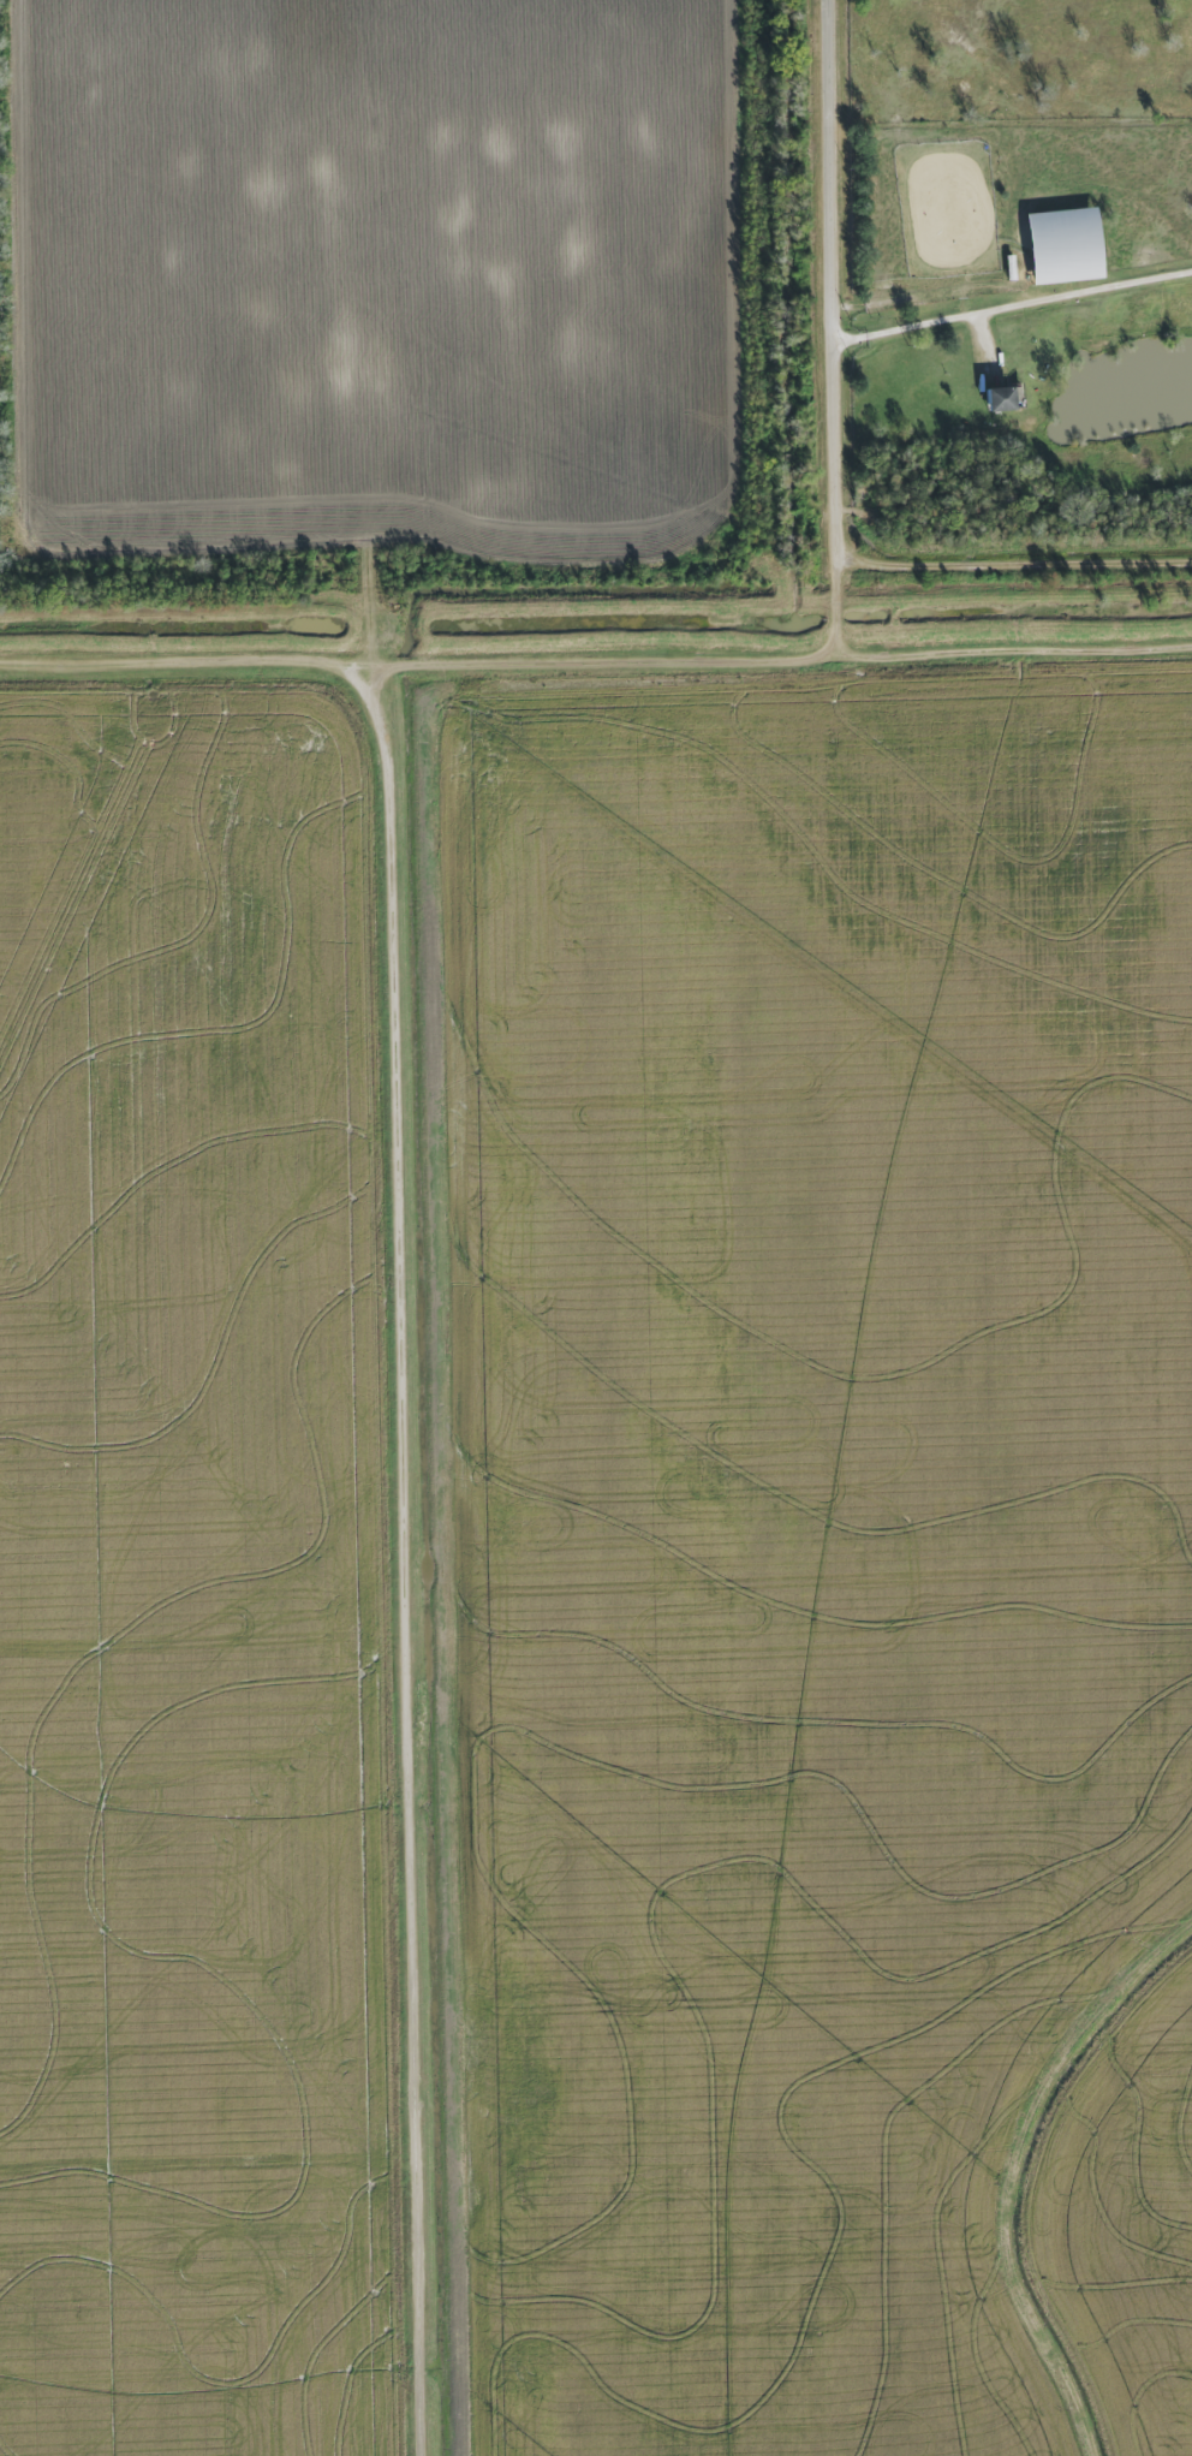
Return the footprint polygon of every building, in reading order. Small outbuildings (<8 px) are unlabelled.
[(1099,280),(1094,208),(1024,213),(1028,284),(1099,280)] [(1010,387),(985,388),(986,412),(1011,411),(1010,387)]
